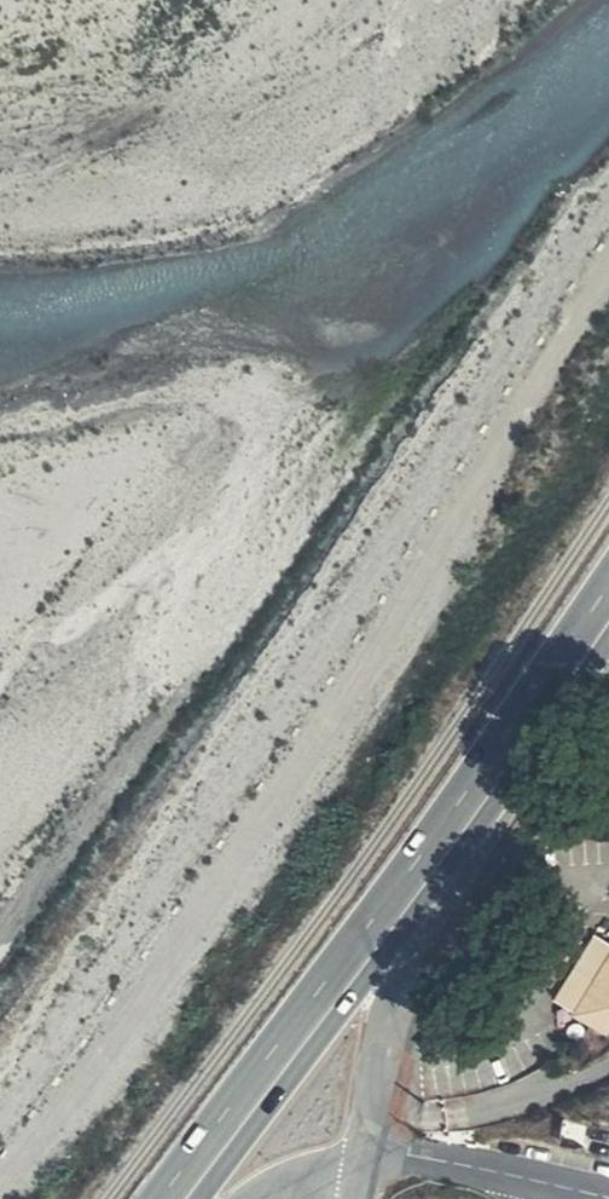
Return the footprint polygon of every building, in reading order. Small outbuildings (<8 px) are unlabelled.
[(577,996),(587,1006),(577,1022),(598,1036),(608,1019),(608,945),(577,996)]
